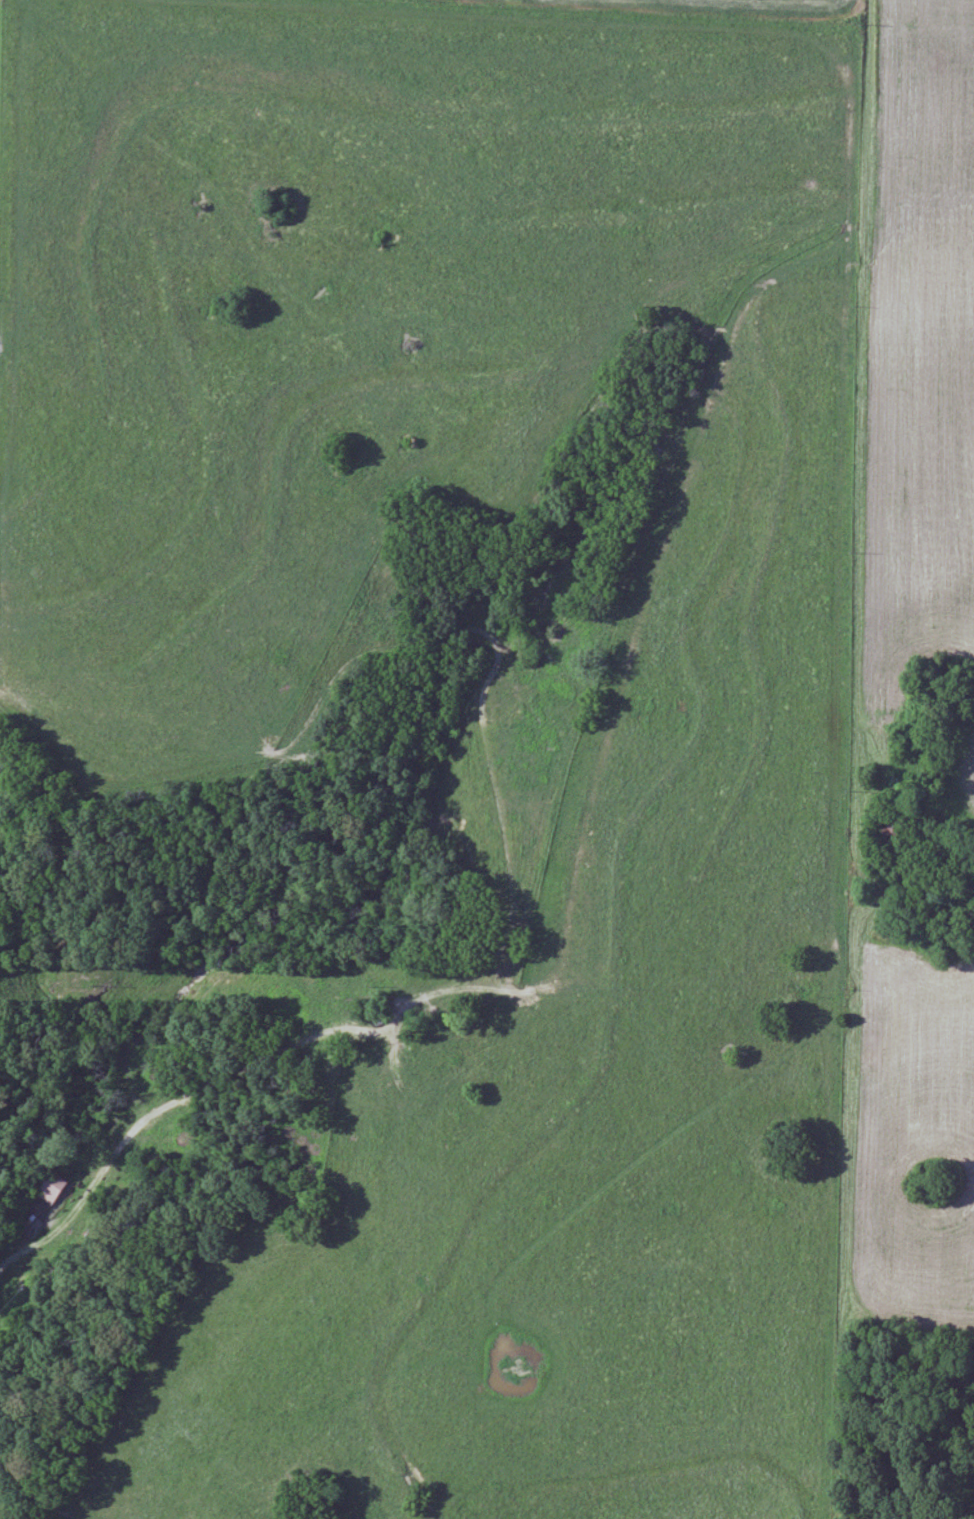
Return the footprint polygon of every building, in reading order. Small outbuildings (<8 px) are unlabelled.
[(64,1184),(47,1170),(31,1191),(49,1204),(64,1184)]
